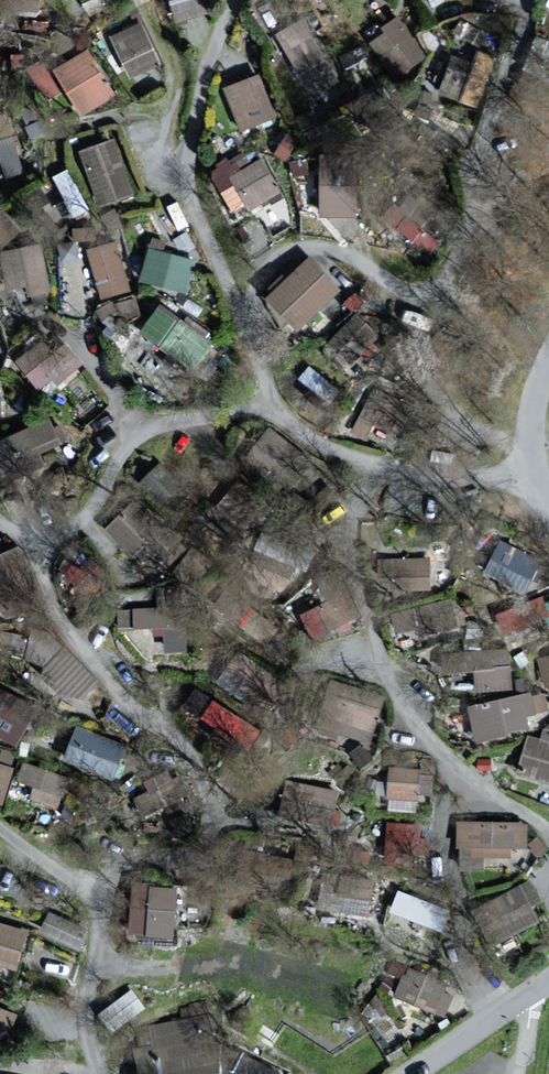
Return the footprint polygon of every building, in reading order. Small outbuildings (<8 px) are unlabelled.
[(211,10),(209,0),(176,0),(181,18),(211,10)] [(402,17),(361,44),(395,86),(427,54),(402,17)] [(304,20),(272,35),(296,83),(330,67),(304,20)] [(143,25),(117,37),(134,74),(160,62),(143,25)] [(456,36),(452,49),(474,56),(478,43),(456,36)] [(449,49),(440,90),(484,99),(493,58),(449,49)] [(114,95),(88,52),(58,70),(84,113),(114,95)] [(260,77),(229,88),(244,128),(275,116),(260,77)] [(0,116),(0,171),(16,169),(8,115),(0,116)] [(113,142),(85,152),(104,201),(131,191),(113,142)] [(262,160),(234,176),(249,201),(252,200),(255,205),(280,191),(262,160)] [(359,208),(361,164),(322,162),(321,206),(359,208)] [(165,242),(155,239),(144,279),(187,291),(195,261),(162,252),(165,242)] [(117,244),(92,251),(105,295),(129,288),(117,244)] [(0,259),(0,279),(3,306),(52,301),(47,250),(0,259)] [(339,291),(312,262),(274,297),(301,326),(339,291)] [(162,307),(146,329),(193,363),(209,341),(162,307)] [(356,307),(329,338),(355,361),(382,331),(356,307)] [(57,335),(23,362),(41,385),(54,375),(58,380),(79,363),(57,335)] [(50,421),(0,444),(0,468),(59,441),(50,421)] [(158,457),(141,478),(165,497),(181,476),(158,457)] [(133,552),(148,539),(164,556),(176,545),(130,496),(104,520),(133,552)] [(36,573),(17,540),(0,549),(0,573),(9,589),(36,573)] [(399,582),(432,581),(431,551),(398,552),(399,582)] [(301,605),(308,629),(351,617),(344,592),(301,605)] [(166,626),(165,645),(188,646),(190,599),(135,597),(134,625),(166,626)] [(479,687),(517,683),(514,659),(477,663),(479,687)] [(536,674),(541,689),(548,693),(548,672),(536,674)] [(0,689),(0,731),(19,741),(36,708),(0,689)] [(233,735),(245,718),(210,694),(199,711),(233,735)] [(537,700),(461,716),(468,747),(519,736),(525,721),(545,719),(537,700)] [(114,775),(125,746),(81,729),(69,758),(114,775)] [(525,737),(514,771),(548,783),(548,733),(548,735),(525,737)] [(0,764),(0,800),(5,801),(14,768),(0,764)] [(69,779),(28,764),(22,779),(39,785),(34,797),(57,805),(61,793),(64,794),(69,779)] [(421,775),(380,770),(385,805),(412,802),(421,775)] [(339,792),(292,782),(285,816),(332,826),(339,792)] [(136,792),(147,819),(167,810),(156,783),(136,792)] [(527,824),(462,823),(461,843),(465,843),(465,854),(469,854),(469,867),(484,867),(485,855),(511,856),(511,846),(527,847),(527,824)] [(530,883),(491,903),(509,937),(539,921),(529,903),(538,899),(530,883)] [(389,907),(404,912),(399,929),(430,938),(443,898),(397,884),(389,907)] [(175,892),(137,891),(136,931),(174,932),(175,892)] [(87,932),(52,915),(44,929),(80,947),(87,932)] [(19,963),(28,932),(0,924),(0,957),(19,963)] [(446,985),(409,970),(399,995),(435,1010),(446,985)] [(144,1006),(133,992),(105,1013),(116,1028),(144,1006)] [(8,1033),(16,1016),(0,1008),(0,1029),(8,1033)] [(203,1009),(185,1012),(187,1023),(138,1032),(146,1073),(187,1073),(215,1069),(203,1009)]
